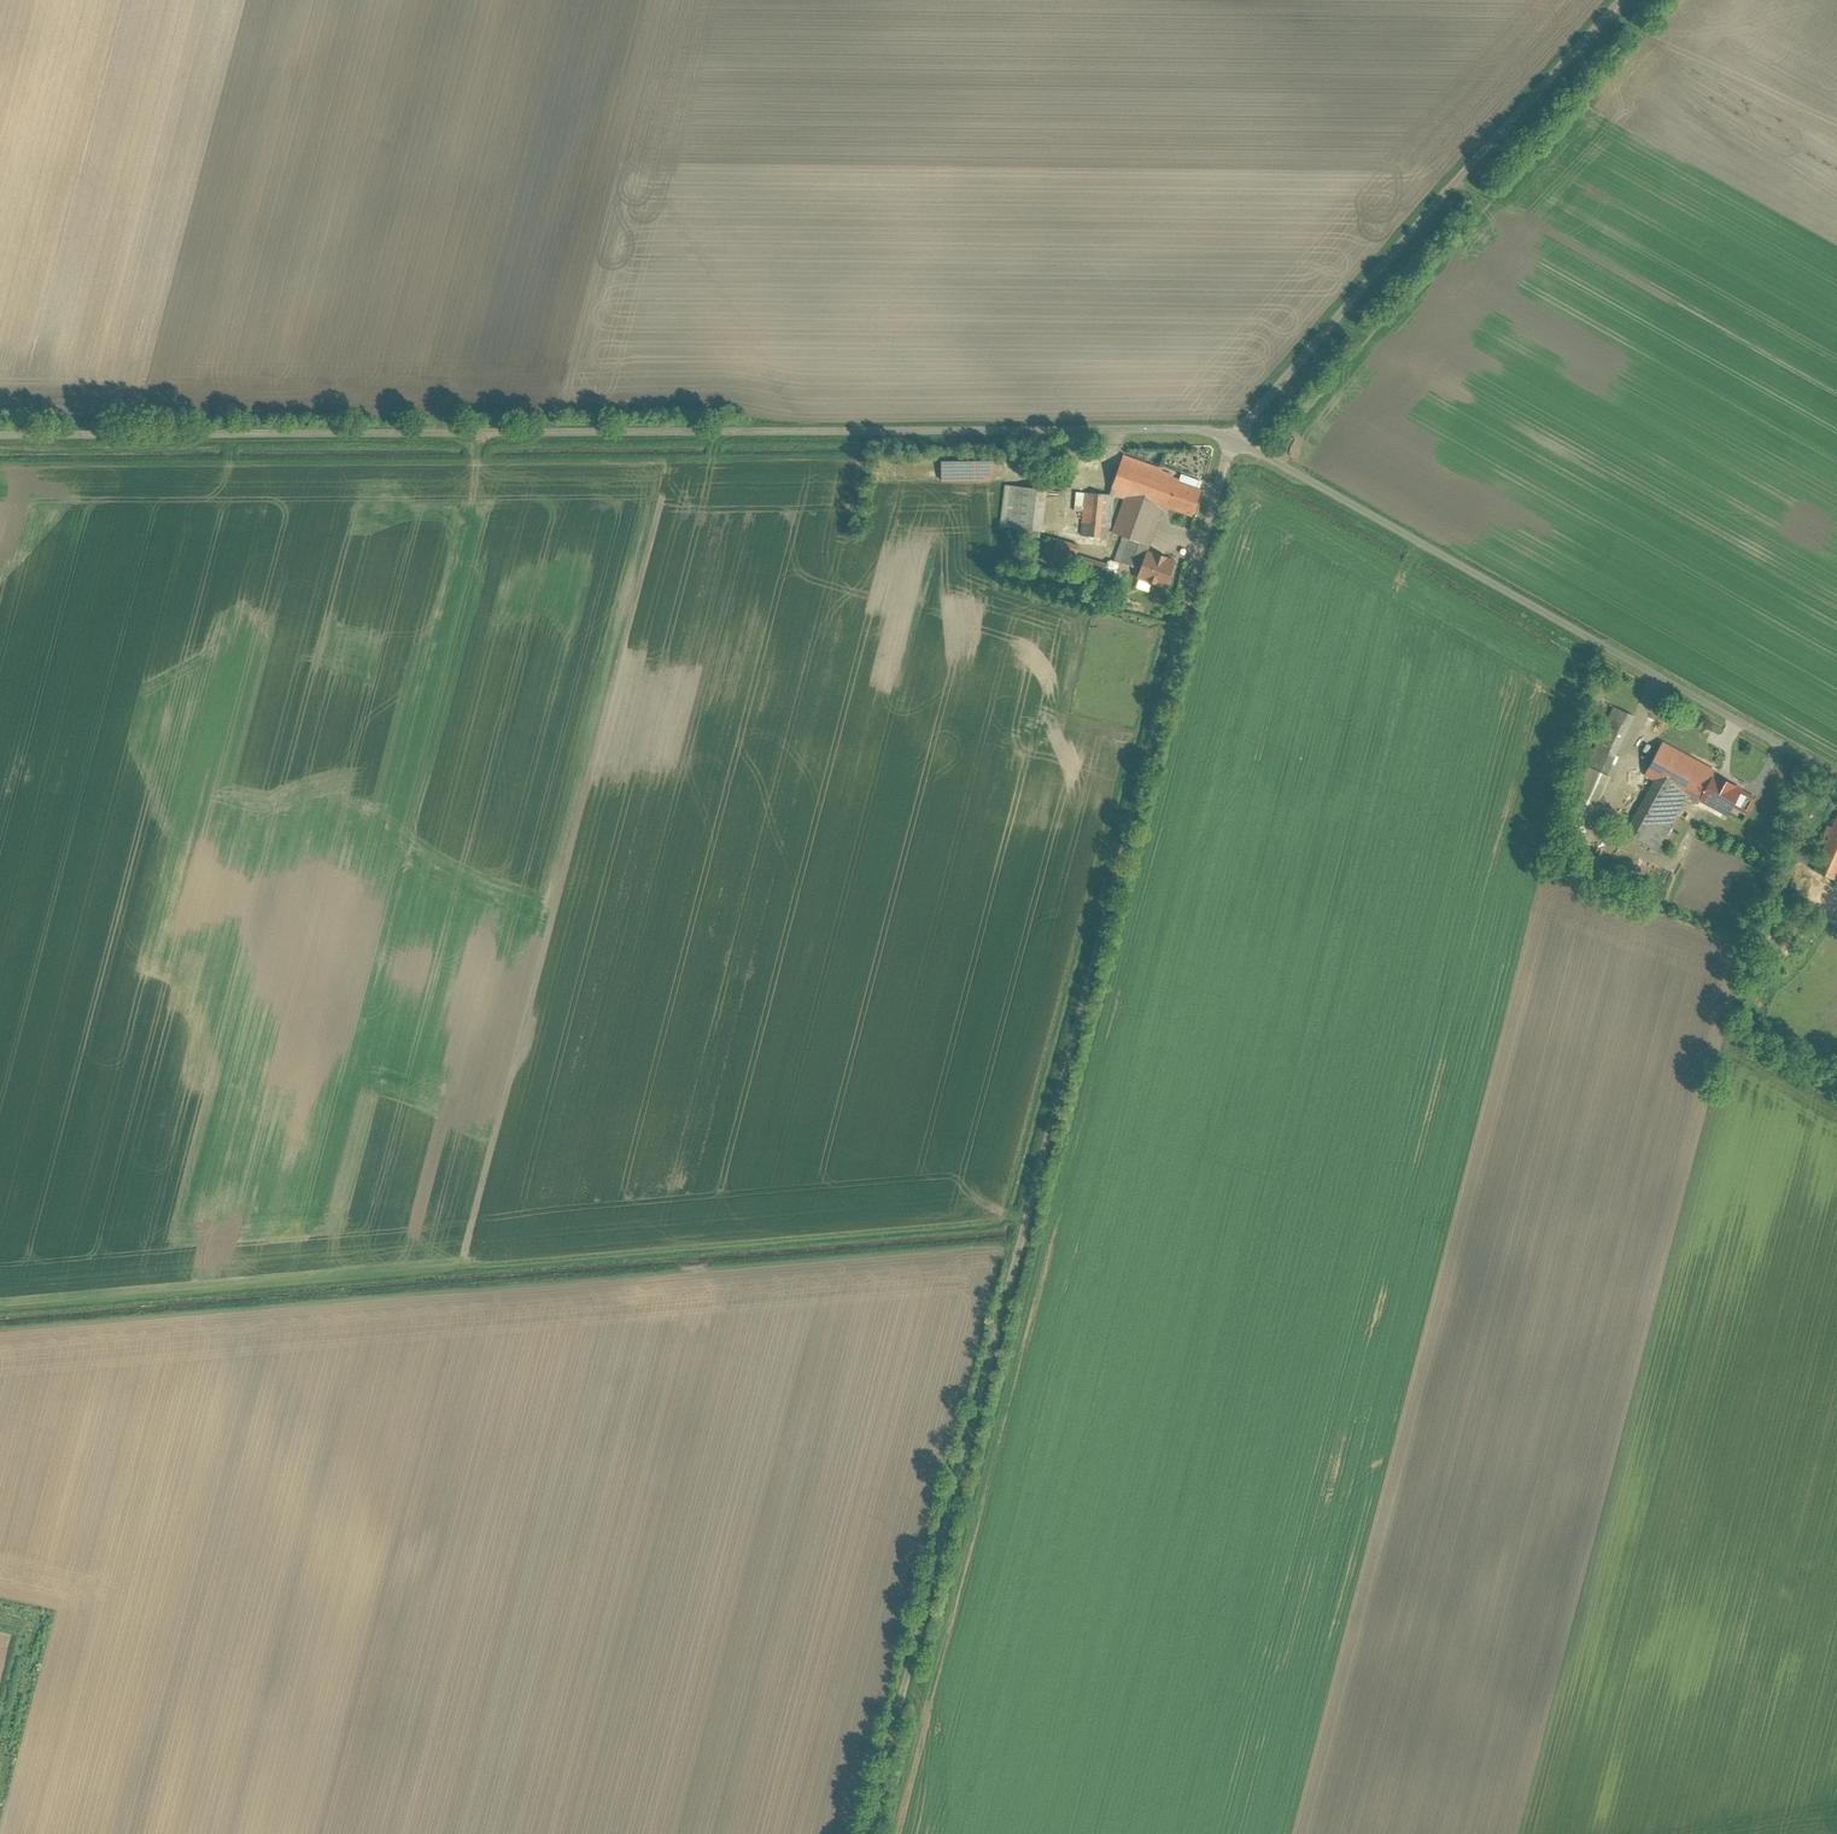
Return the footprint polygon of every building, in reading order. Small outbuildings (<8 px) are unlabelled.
[(1279,432),(1272,427),(1266,436),(1273,441),(1279,432)] [(1276,446),(1282,451),(1289,440),(1283,436),(1276,446)] [(1177,559),(1149,550),(1164,505),(1191,514),(1203,481),(1124,454),(1111,491),(1127,497),(1113,539),(1121,542),(1116,559),(1141,567),(1137,578),(1168,588),(1177,559)] [(991,459),(942,459),(942,478),(991,478),(991,459)] [(1042,531),(1047,489),(1007,484),(1002,526),(1042,531)] [(1112,537),(1115,494),(1078,491),(1077,510),(1084,510),(1082,535),(1112,537)] [(1047,558),(1052,538),(1046,537),(1041,556),(1047,558)] [(1053,539),(1048,559),(1083,567),(1082,573),(1101,577),(1104,563),(1074,556),(1077,544),(1053,539)] [(1610,773),(1635,715),(1614,706),(1589,764),(1610,773)] [(1659,849),(1687,795),(1702,802),(1703,800),(1744,822),(1758,796),(1716,775),(1719,770),(1664,741),(1647,774),(1655,778),(1627,832),(1659,849)] [(1587,833),(1611,776),(1588,766),(1563,823),(1587,833)] [(1836,879),(1836,819),(1815,870),(1836,879)]
